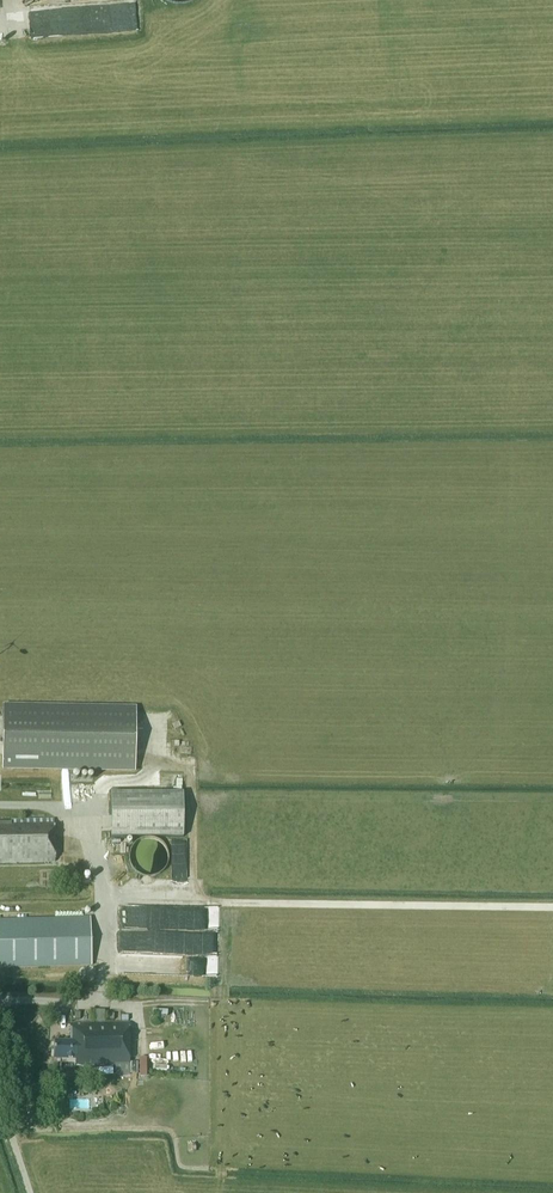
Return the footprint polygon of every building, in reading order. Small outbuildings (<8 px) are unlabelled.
[(136,710),(4,705),(1,766),(134,771),(136,710)] [(183,837),(183,793),(112,793),(112,837),(183,837)] [(53,819),(9,819),(9,821),(0,821),(0,861),(53,861),(53,819)] [(143,853),(143,863),(163,864),(164,842),(138,841),(137,853),(143,853)] [(182,930),(210,930),(210,906),(182,906),(182,930)] [(89,915),(0,918),(0,966),(91,963),(89,915)] [(76,1058),(76,1064),(116,1065),(116,1075),(129,1075),(129,1065),(130,1022),(70,1022),(70,1039),(53,1039),(53,1058),(76,1058)]
